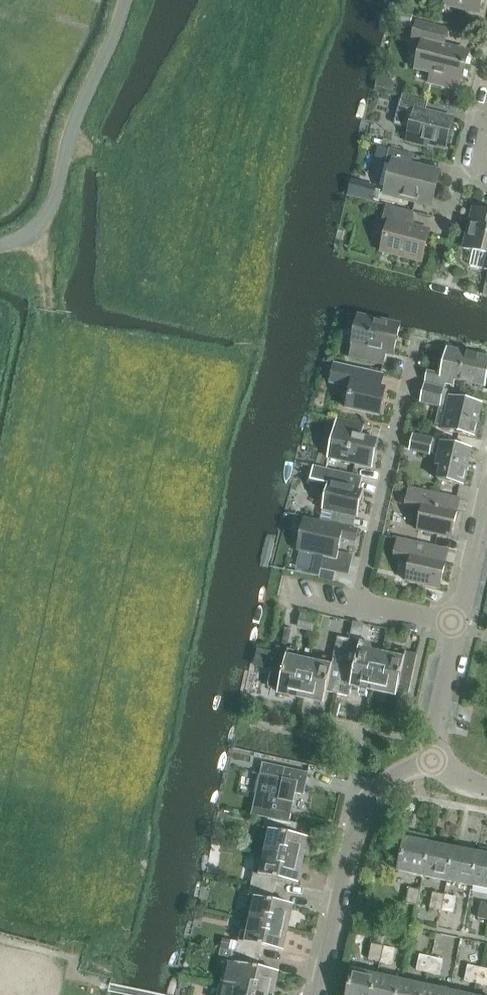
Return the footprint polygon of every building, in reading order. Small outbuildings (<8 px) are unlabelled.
[(480,13),(483,0),(446,0),(445,4),(480,13)] [(413,16),(400,13),(398,23),(411,26),(413,16)] [(461,80),(463,80),(470,53),(444,47),(448,31),(417,24),(413,40),(423,43),(416,69),(430,72),(428,83),(458,91),(461,80)] [(411,129),(408,141),(427,146),(428,143),(446,147),(453,120),(425,113),(428,101),(403,95),(395,125),(411,129)] [(385,193),(432,205),(439,174),(412,167),(415,156),(390,149),(387,161),(393,162),(385,193)] [(387,206),(383,220),(390,221),(382,251),(422,261),(429,231),(410,226),(414,213),(387,206)] [(474,251),(470,266),(486,270),(486,212),(473,209),(464,248),(474,251)] [(400,326),(358,316),(351,342),(354,343),(352,355),(384,362),(387,350),(394,352),(400,326)] [(423,384),(423,385),(452,391),(454,379),(485,386),(486,376),(486,357),(446,348),(440,375),(426,372),(423,384)] [(346,408),(380,415),(387,386),(381,385),(383,374),(335,363),(331,380),(351,385),(346,408)] [(481,404),(450,397),(452,391),(423,385),(419,402),(447,408),(442,430),(474,437),(481,404)] [(336,418),(328,457),(373,467),(379,439),(362,435),(365,425),(336,418)] [(438,480),(463,485),(471,449),(412,436),(409,450),(438,456),(436,466),(441,467),(438,480)] [(308,486),(329,500),(327,509),(358,516),(364,489),(357,488),(359,476),(314,466),(310,483),(308,486)] [(457,511),(455,511),(457,499),(409,488),(405,507),(423,511),(418,532),(451,539),(457,511)] [(335,559),(338,560),(342,540),(356,543),(359,529),(303,517),(296,551),(324,557),(321,569),(332,571),(335,559)] [(411,562),(407,582),(440,590),(446,563),(444,562),(446,550),(398,539),(394,558),(411,562)] [(293,639),(309,643),(318,614),(302,610),(293,639)] [(301,698),(325,704),(327,692),(338,694),(350,640),(338,638),(333,660),(324,657),(322,665),(310,662),(301,698)] [(371,645),(351,641),(350,640),(338,694),(350,697),(352,686),(374,691),(382,655),(370,652),(371,645)] [(280,693),(301,698),(310,662),(297,659),(298,652),(278,648),(269,687),(280,690),(280,693)] [(408,695),(417,655),(396,650),(394,658),(382,655),(374,691),(397,696),(398,692),(408,695)] [(255,805),(252,816),(266,819),(266,818),(290,823),(292,813),(297,794),(304,795),(309,774),(286,769),(263,764),(261,775),(255,805)] [(269,841),(267,849),(266,854),(303,862),(308,838),(296,835),(298,825),(290,823),(266,818),(266,819),(261,840),(269,841)] [(399,871),(423,876),(429,844),(430,838),(406,833),(399,871)] [(423,876),(424,876),(447,881),(454,849),(429,844),(423,876)] [(472,886),(486,889),(486,850),(479,848),(478,854),(471,886),(472,886)] [(447,881),(448,881),(471,886),(478,854),(454,849),(447,881)] [(256,865),(251,886),(275,891),(278,879),(298,883),(303,862),(266,854),(263,867),(256,865)] [(251,886),(251,888),(247,907),(254,909),(251,921),(288,929),(293,906),(273,901),(275,891),(251,886)] [(418,906),(421,890),(409,888),(406,903),(418,906)] [(441,911),(444,895),(433,893),(430,908),(441,911)] [(444,895),(441,911),(453,913),(456,898),(444,895)] [(482,903),(478,918),(486,920),(486,904),(482,903)] [(242,932),(239,942),(223,939),(221,949),(261,957),(263,947),(283,951),(288,929),(251,921),(249,933),(242,932)] [(380,962),(384,947),(373,944),(369,960),(380,962)] [(384,947),(380,962),(392,965),(395,949),(384,947)] [(219,985),(267,994),(274,994),(279,972),(259,967),(261,957),(221,949),(219,958),(225,960),(219,985)] [(428,973),(431,957),(420,955),(417,970),(428,973)] [(431,957),(428,973),(440,975),(443,960),(431,957)] [(476,983),(478,976),(480,968),(469,966),(465,981),(476,983)] [(478,976),(476,983),(486,986),(486,970),(480,968),(478,976)] [(377,976),(352,971),(347,994),(373,994),(377,976)] [(401,982),(377,976),(373,994),(398,994),(401,982)] [(425,987),(401,982),(398,994),(423,994),(425,987)] [(219,985),(217,994),(267,994),(219,985)] [(449,992),(425,987),(423,994),(448,994),(449,992)]
